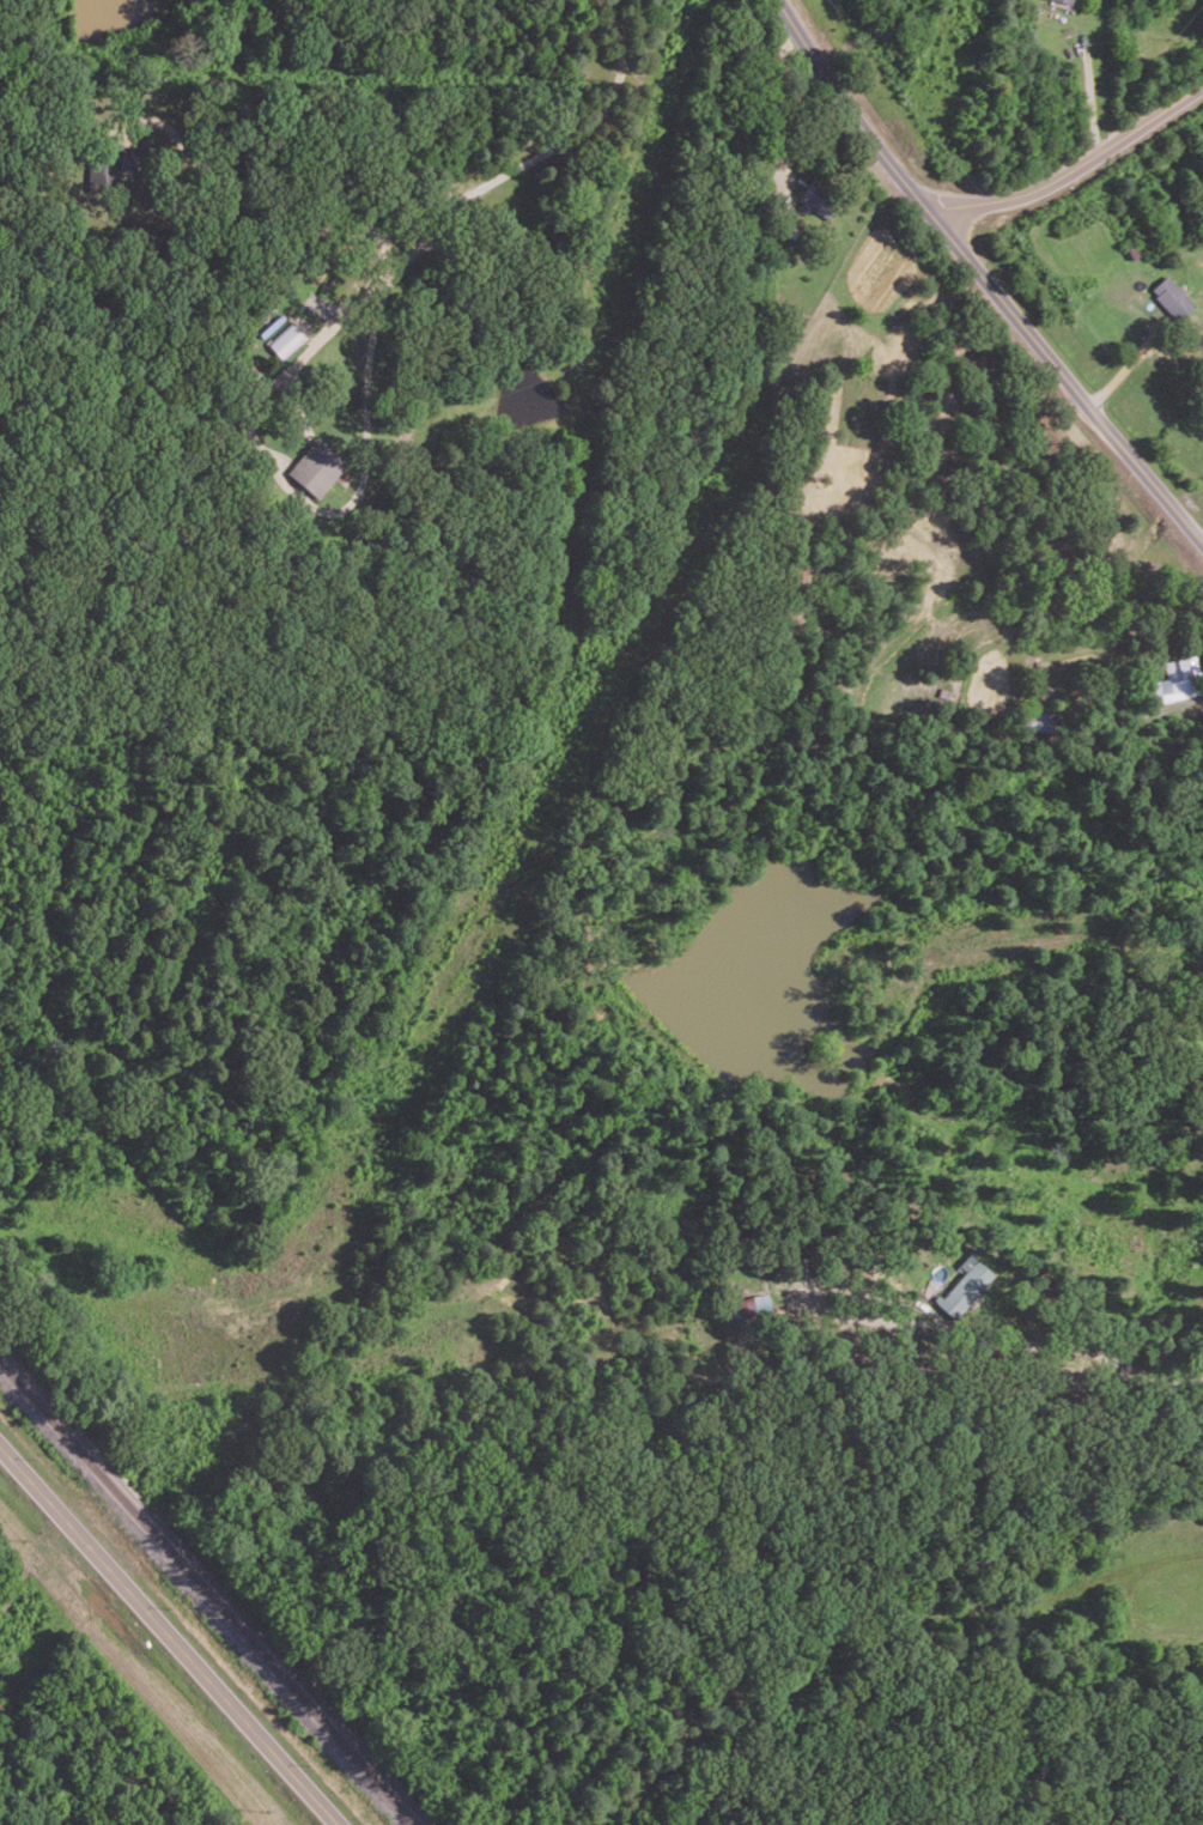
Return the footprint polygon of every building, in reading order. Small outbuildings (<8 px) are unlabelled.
[(137,170),(137,149),(100,149),(100,162),(83,162),(83,186),(113,186),(113,162),(118,162),(118,170),(137,170)] [(799,198),(826,218),(841,198),(814,177),(799,198)] [(1195,304),(1167,274),(1150,290),(1178,320),(1195,304)] [(267,343),(283,359),(305,337),(289,321),(267,343)] [(318,497),(347,462),(317,438),(288,473),(318,497)] [(1153,680),(1157,702),(1202,693),(1194,654),(1163,661),(1166,678),(1153,680)] [(954,1319),(994,1274),(969,1252),(958,1264),(965,1271),(936,1303),(954,1319)] [(735,1299),(739,1316),(771,1309),(768,1292),(735,1299)]
